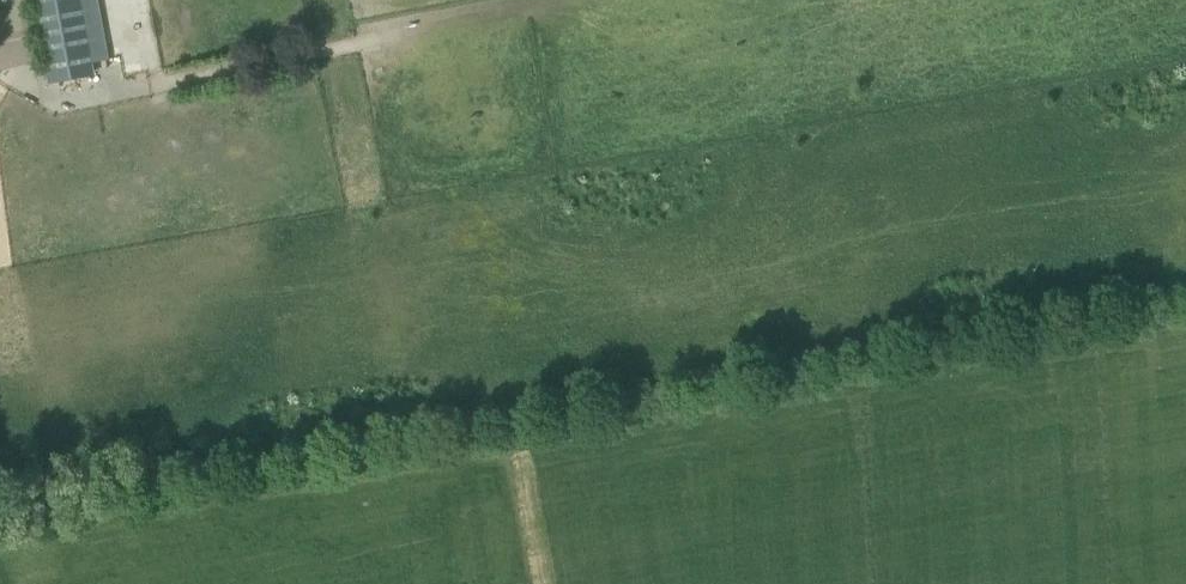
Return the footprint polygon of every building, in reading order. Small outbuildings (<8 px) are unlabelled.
[(111,60),(100,0),(35,0),(50,81),(89,74),(87,65),(111,60)]
